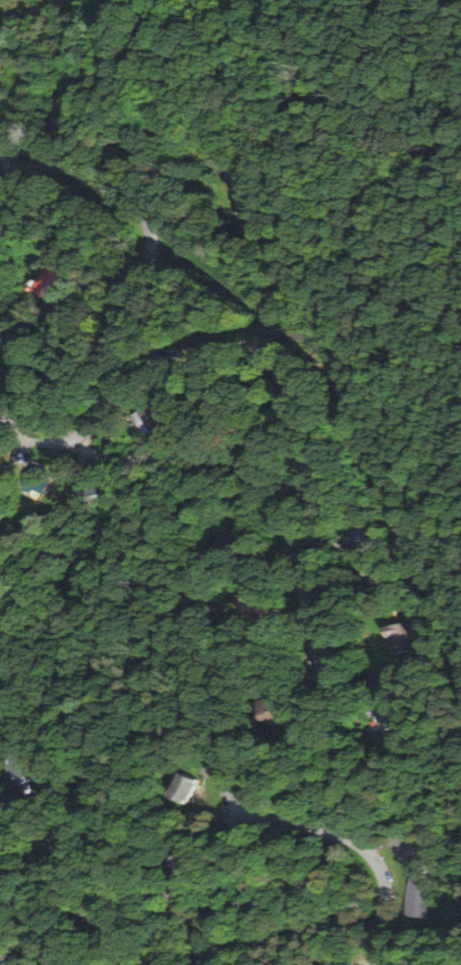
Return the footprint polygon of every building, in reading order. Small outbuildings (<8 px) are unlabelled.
[(44,300),(58,277),(44,269),(30,291),(44,300)] [(167,425),(157,402),(136,411),(146,434),(167,425)] [(420,650),(414,623),(387,630),(394,656),(420,650)] [(11,756),(28,747),(42,776),(24,785),(11,756)] [(190,772),(178,796),(192,803),(194,800),(196,801),(205,785),(202,783),(204,780),(190,772)] [(161,799),(179,808),(191,784),(173,775),(161,799)] [(411,916),(429,917),(430,878),(412,878),(411,916)]
